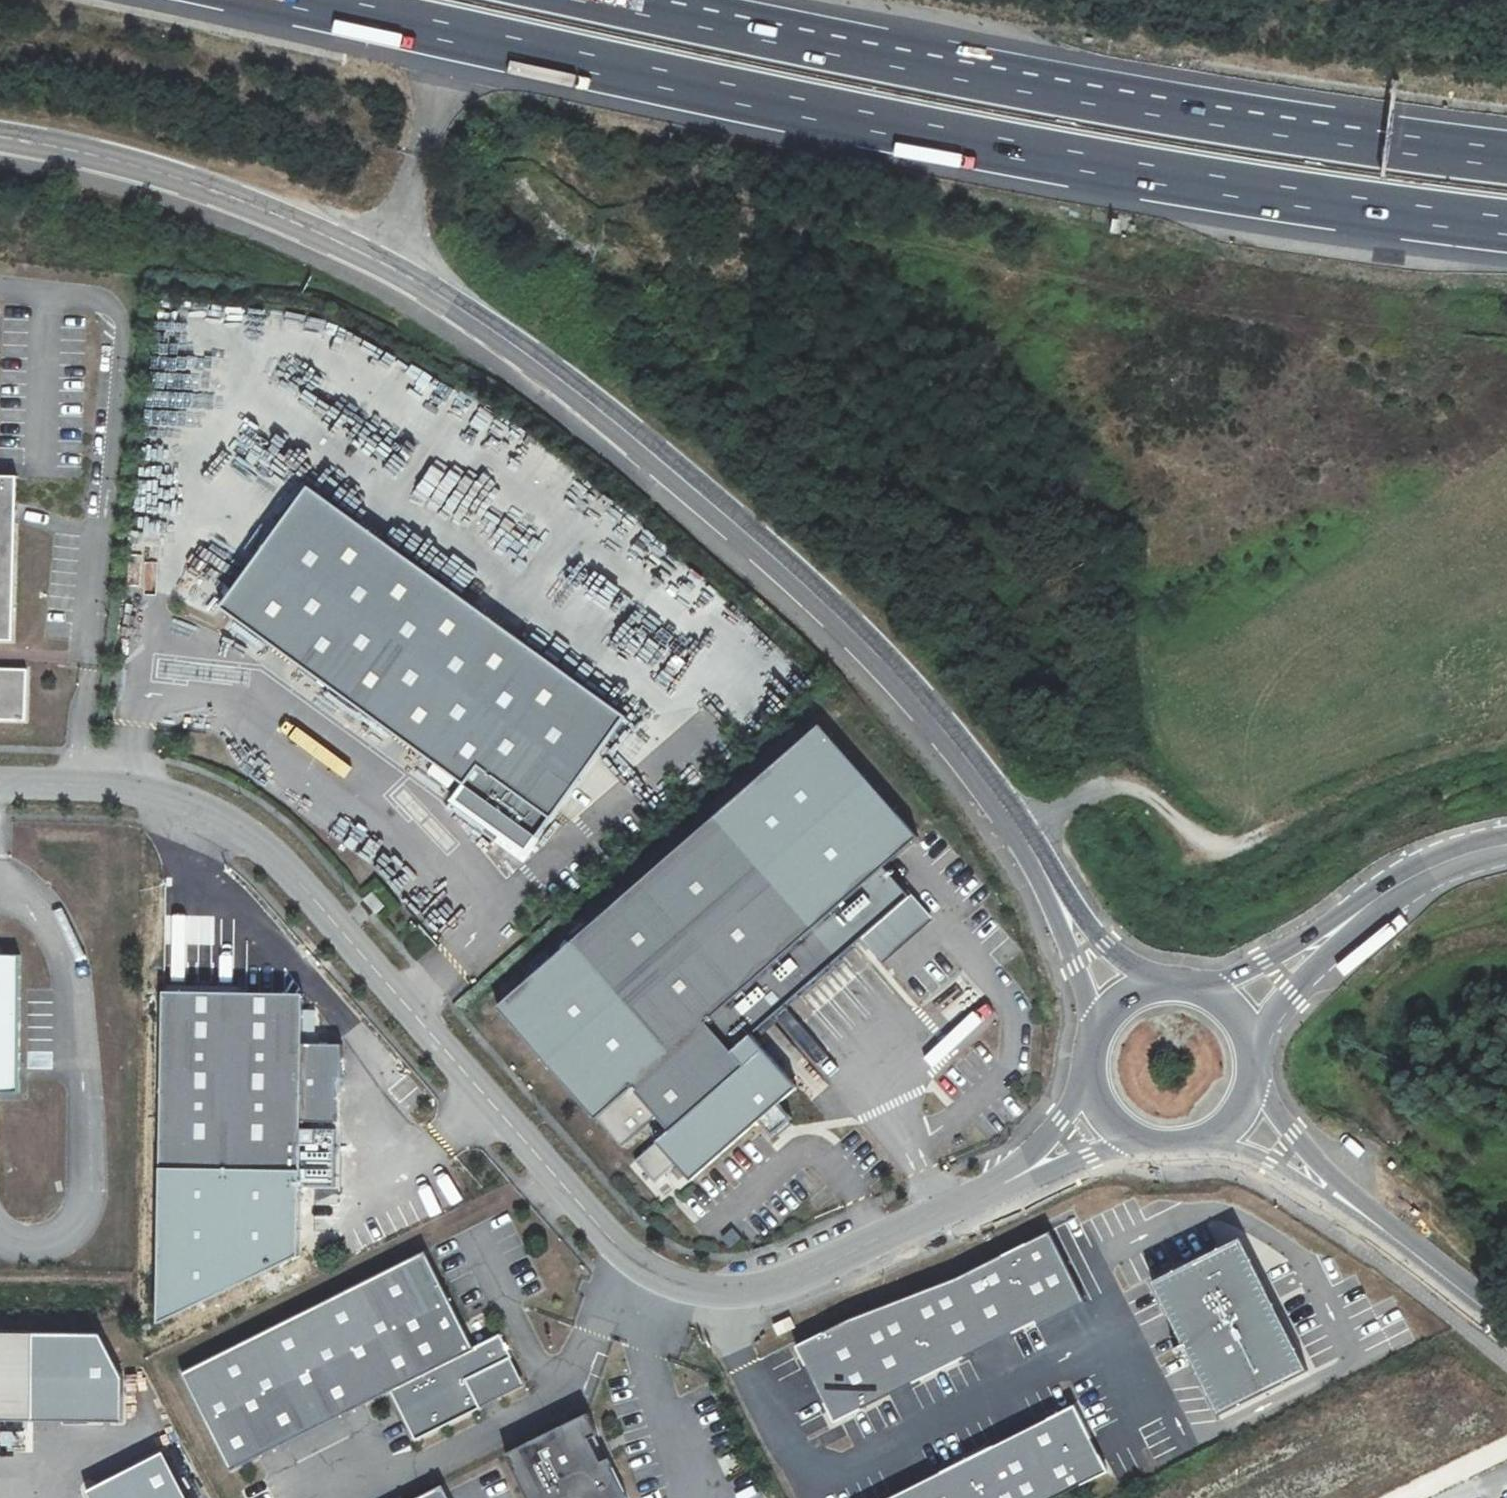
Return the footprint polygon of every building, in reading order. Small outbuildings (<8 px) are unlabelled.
[(15,644),(20,477),(16,477),(0,476),(0,643),(15,644)] [(634,713),(314,482),(224,605),(465,783),(450,802),(529,859),(634,713)] [(29,725),(31,664),(0,663),(0,724),(29,725)] [(813,930),(885,868),(918,840),(823,730),(718,820),(813,930)] [(411,770),(447,799),(456,787),(420,759),(411,770)] [(813,930),(718,820),(579,940),(675,1052),(636,1086),(660,1113),(674,1131),(746,1069),(731,1052),(706,1022),(813,930)] [(813,930),(839,960),(865,937),(911,898),(885,868),(813,930)] [(930,920),(911,898),(865,937),(884,960),(930,920)] [(813,930),(706,1022),(731,1052),(751,1035),(839,960),(813,930)] [(675,1052),(579,940),(502,1006),(599,1118),(636,1086),(675,1052)] [(0,954),(0,1092),(21,1092),(22,954),(0,954)] [(306,992),(167,991),(165,1168),(303,1170),(306,992)] [(746,1069),(674,1131),(660,1143),(678,1164),(692,1180),(798,1089),(751,1035),(731,1052),(746,1069)] [(304,1119),(341,1120),(341,1044),(305,1044),(304,1119)] [(636,1086),(599,1118),(622,1145),(660,1113),(636,1086)] [(678,1164),(660,1143),(638,1162),(656,1182),(678,1164)] [(1249,1238),(1158,1282),(1225,1418),(1316,1373),(1249,1238)] [(802,1352),(835,1430),(1080,1310),(1048,1241),(952,1288),(840,1329),(802,1352)] [(425,1259),(186,1377),(233,1471),(393,1392),(416,1440),(527,1384),(503,1336),(472,1352),(425,1259)] [(0,1335),(0,1421),(35,1421),(35,1335),(0,1335)] [(100,1337),(35,1335),(35,1421),(123,1421),(124,1380),(100,1337)] [(1189,1362),(1165,1372),(1189,1426),(1213,1416),(1189,1362)] [(903,1497),(1071,1497),(1109,1479),(1076,1412),(903,1497)] [(506,1458),(526,1497),(632,1497),(591,1416),(506,1458)] [(89,1493),(91,1497),(184,1497),(161,1455),(89,1493)]
